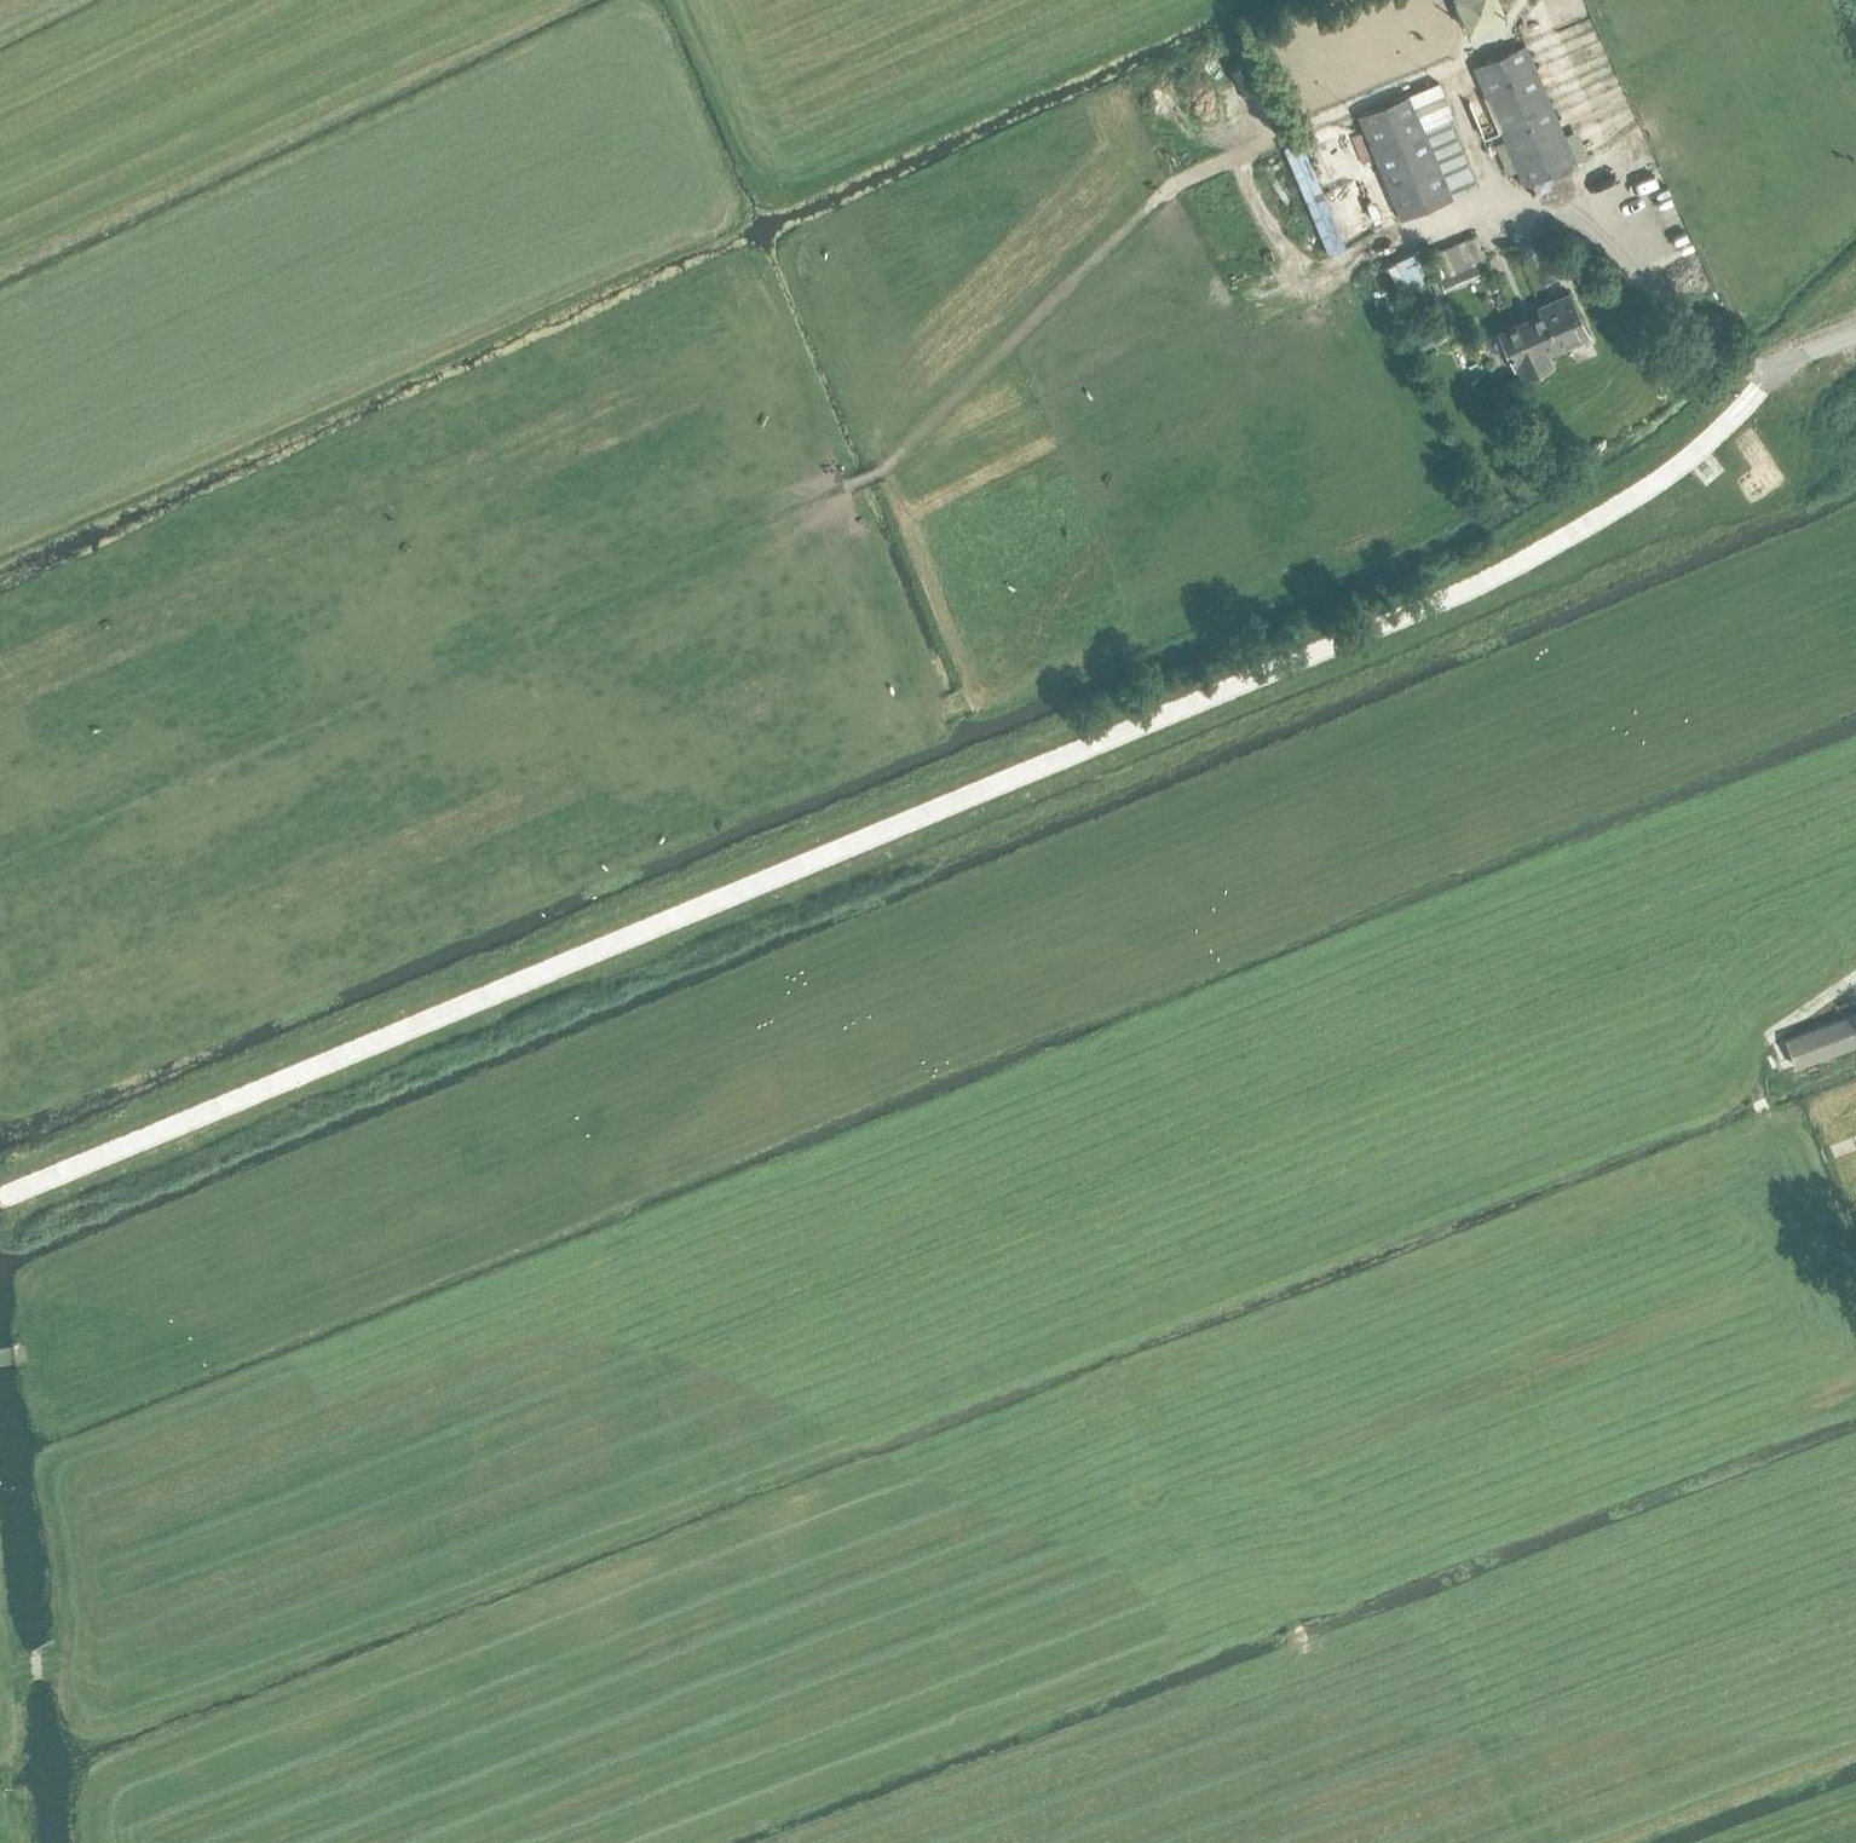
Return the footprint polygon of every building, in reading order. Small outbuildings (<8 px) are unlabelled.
[(1506,11),(1501,0),(1456,0),(1467,27),(1506,11)] [(1524,183),(1573,163),(1574,162),(1525,45),(1475,66),(1524,183)] [(1403,219),(1452,198),(1481,186),(1439,83),(1410,95),(1360,115),(1403,219)] [(1477,236),(1433,255),(1448,290),(1492,271),(1477,236)] [(1581,241),(1573,253),(1590,264),(1598,252),(1581,241)] [(1415,251),(1395,260),(1408,288),(1428,279),(1415,251)] [(1569,296),(1540,308),(1557,348),(1587,336),(1569,296)] [(1396,300),(1385,304),(1392,322),(1403,317),(1402,314),(1396,301),(1396,300)] [(1500,333),(1492,337),(1500,357),(1509,354),(1514,366),(1519,364),(1524,375),(1550,364),(1545,354),(1557,348),(1540,308),(1539,309),(1541,314),(1500,332),(1500,333)] [(1855,1042),(1855,1010),(1838,1017),(1786,1037),(1796,1065),(1855,1042)]
